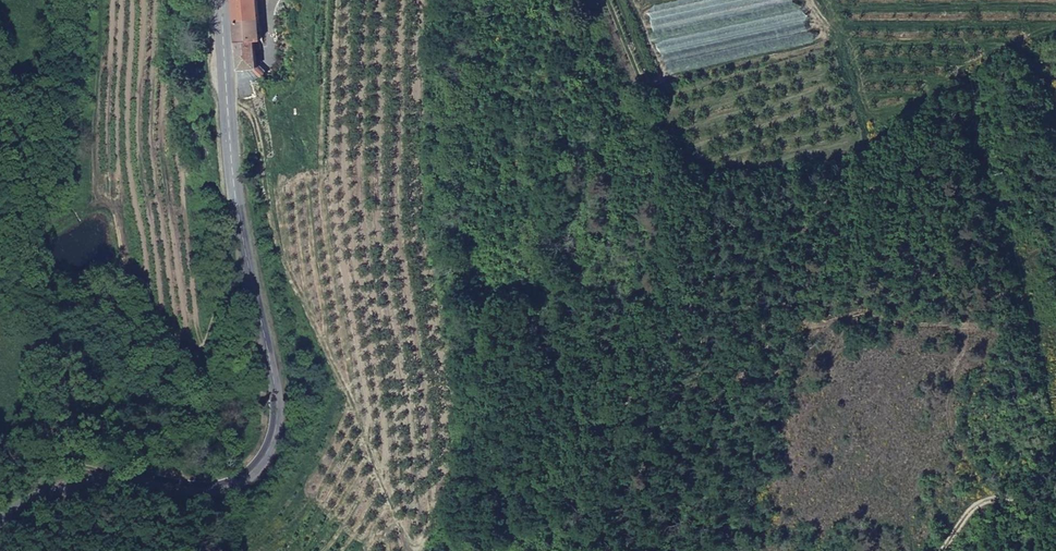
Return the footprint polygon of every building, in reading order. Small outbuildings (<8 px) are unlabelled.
[(239,68),(253,67),(252,49),(252,44),(261,44),(258,0),(235,0),(239,68)]
